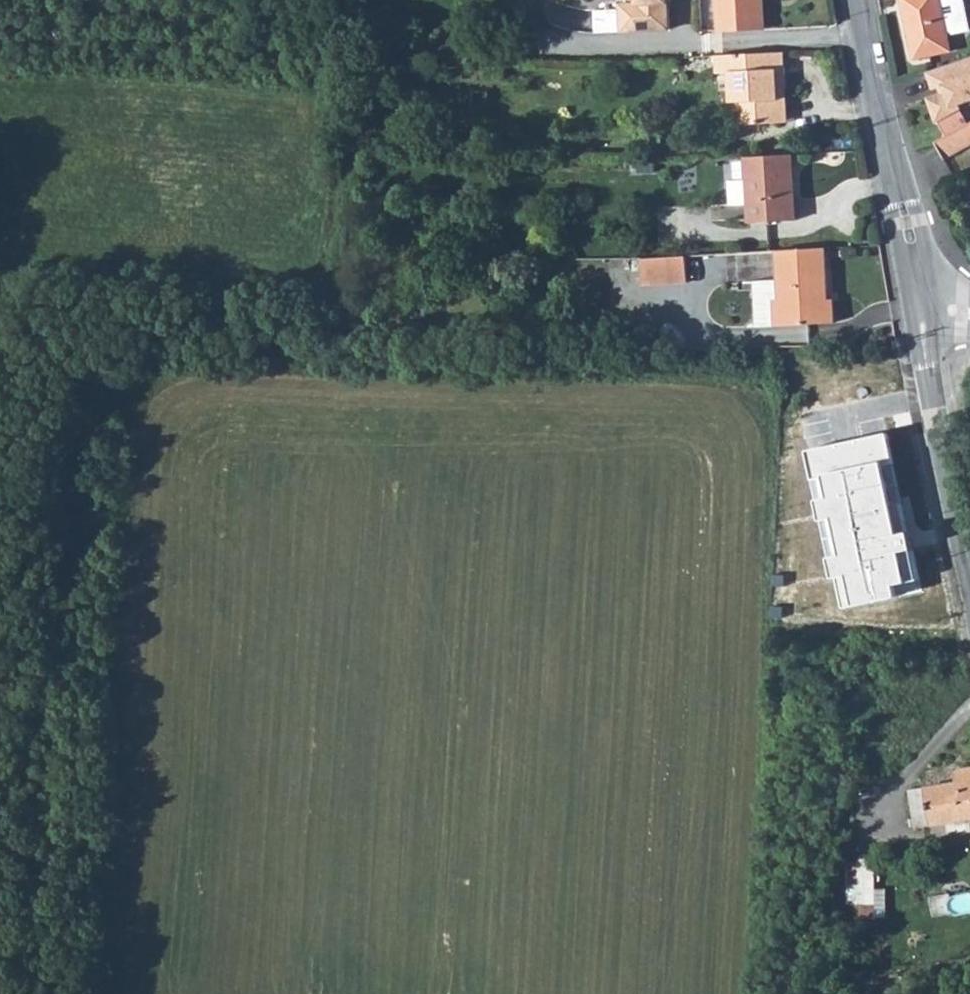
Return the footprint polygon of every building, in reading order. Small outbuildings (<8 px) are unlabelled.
[(669,0),(637,0),(637,4),(630,4),(621,4),(623,32),(670,29),(669,0)] [(761,28),(759,0),(717,0),(719,30),(761,28)] [(915,58),(951,51),(947,35),(969,30),(963,0),(903,0),(915,58)] [(785,52),(716,56),(717,73),(730,73),(732,125),(780,123),(779,87),(786,87),(785,52)] [(928,73),(934,90),(945,86),(947,91),(928,98),(937,123),(962,109),(960,105),(969,102),(969,58),(928,73)] [(786,87),(779,87),(780,123),(788,122),(786,87)] [(936,142),(945,160),(969,146),(969,123),(936,142)] [(792,155),(747,157),(748,180),(730,181),(731,205),(750,204),(751,223),(795,221),(792,155)] [(826,248),(777,251),(780,300),(775,300),(776,326),(835,323),(834,299),(829,299),(826,248)] [(642,259),(643,285),(688,283),(686,256),(642,259)] [(862,552),(862,546),(894,546),(895,493),(873,493),(874,470),(836,469),(834,552),(862,552)] [(890,601),(866,599),(864,620),(888,622),(890,601)] [(943,823),(945,836),(969,832),(968,819),(969,819),(969,767),(957,769),(959,782),(909,790),(915,827),(943,823)] [(875,859),(860,859),(858,916),(874,917),(886,916),(885,890),(875,890),(875,859)]
